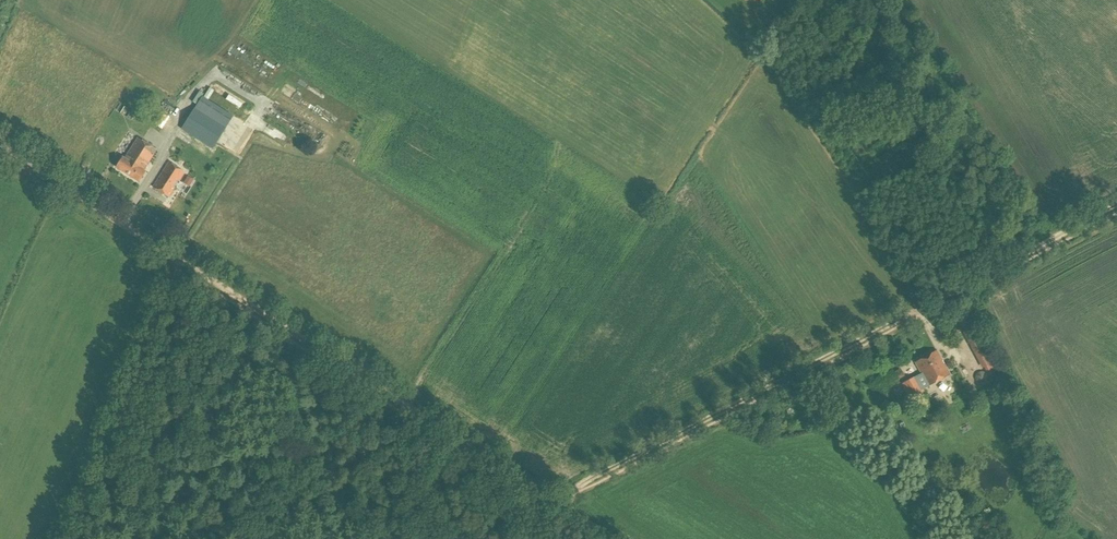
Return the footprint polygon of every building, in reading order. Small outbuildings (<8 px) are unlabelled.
[(246,119),(251,112),(245,107),(240,114),(246,119)] [(182,129),(213,148),(226,127),(195,108),(182,129)] [(280,140),(284,134),(273,125),(268,131),(280,140)] [(116,167),(140,181),(146,172),(143,171),(157,150),(138,138),(125,159),(122,157),(116,167)] [(194,147),(211,157),(214,152),(197,142),(194,147)] [(153,187),(169,197),(185,172),(169,162),(153,187)] [(97,184),(102,187),(107,180),(101,177),(97,184)] [(193,180),(187,177),(183,183),(189,186),(193,180)] [(962,326),(978,355),(989,349),(973,320),(962,326)] [(922,375),(916,378),(918,381),(923,389),(949,374),(936,350),(915,362),(922,375)] [(906,371),(898,376),(902,382),(910,377),(906,371)] [(980,383),(982,383),(984,383),(985,382),(987,380),(987,378),(987,376),(986,374),(984,373),(983,372),(981,372),(979,373),(977,374),(976,376),(975,378),(976,379),(977,381),(978,383),(980,383)] [(877,382),(880,388),(897,380),(893,373),(877,382)] [(902,384),(912,401),(925,393),(923,389),(918,381),(916,378),(916,376),(902,384)]
